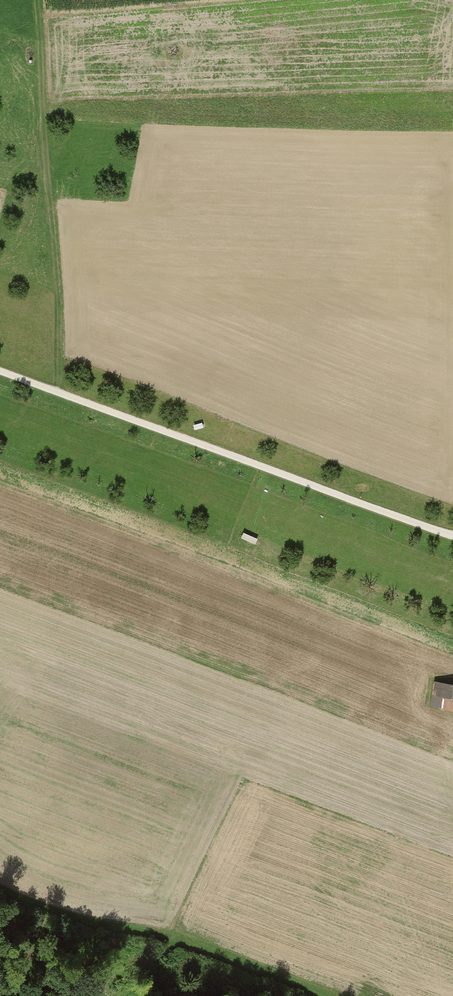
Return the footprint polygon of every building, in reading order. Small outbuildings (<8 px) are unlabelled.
[(433,687),(429,712),(452,715),(452,690),(433,687)]
